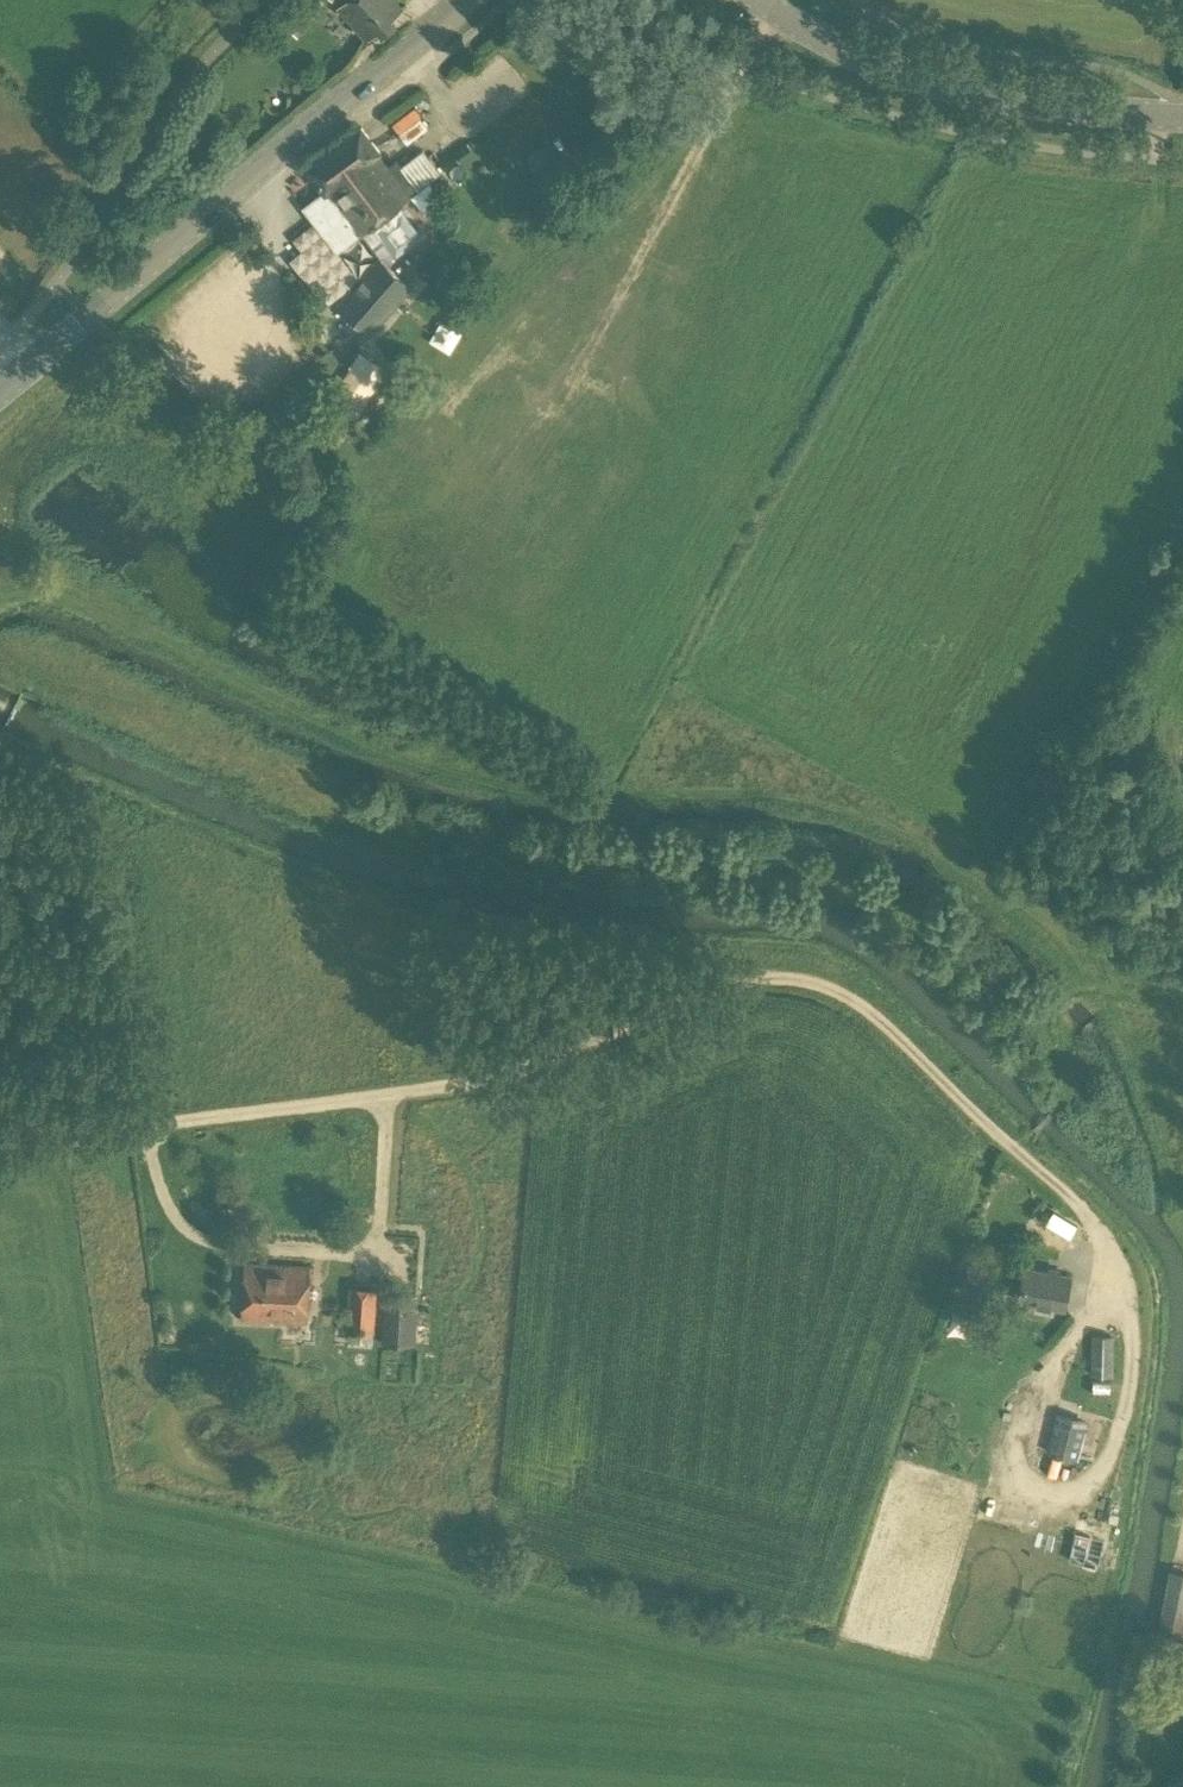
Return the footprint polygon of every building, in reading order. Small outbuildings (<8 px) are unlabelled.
[(395,23),(391,18),(401,10),(393,0),(345,0),(338,6),(367,39),(378,29),(382,33),(395,23)] [(312,168),(327,188),(302,207),(335,250),(372,223),(397,255),(423,236),(399,202),(404,198),(371,155),(377,151),(362,130),(312,168)] [(416,186),(440,172),(425,146),(401,160),(416,186)] [(371,335),(413,287),(378,257),(336,305),(371,335)] [(429,340),(450,350),(460,329),(439,319),(429,340)] [(377,408),(392,367),(351,352),(339,388),(355,394),(352,400),(377,408)] [(1054,1209),(1038,1236),(1062,1251),(1078,1224),(1054,1209)] [(305,1320),(309,1266),(248,1262),(244,1316),(305,1320)] [(1065,1305),(1070,1275),(1026,1267),(1021,1298),(1065,1305)] [(375,1332),(377,1288),(350,1286),(348,1331),(375,1332)] [(416,1345),(419,1293),(385,1291),(381,1342),(416,1345)] [(1114,1375),(1115,1335),(1092,1334),(1091,1375),(1114,1375)] [(1113,1394),(1113,1380),(1092,1379),(1092,1394),(1113,1394)] [(1078,1460),(1087,1422),(1056,1414),(1047,1452),(1078,1460)] [(1048,1531),(1041,1577),(1054,1579),(1050,1600),(1082,1605),(1085,1584),(1111,1589),(1118,1543),(1048,1531)] [(1182,1636),(1182,1573),(1170,1570),(1156,1643),(1181,1648),(1182,1636)]
